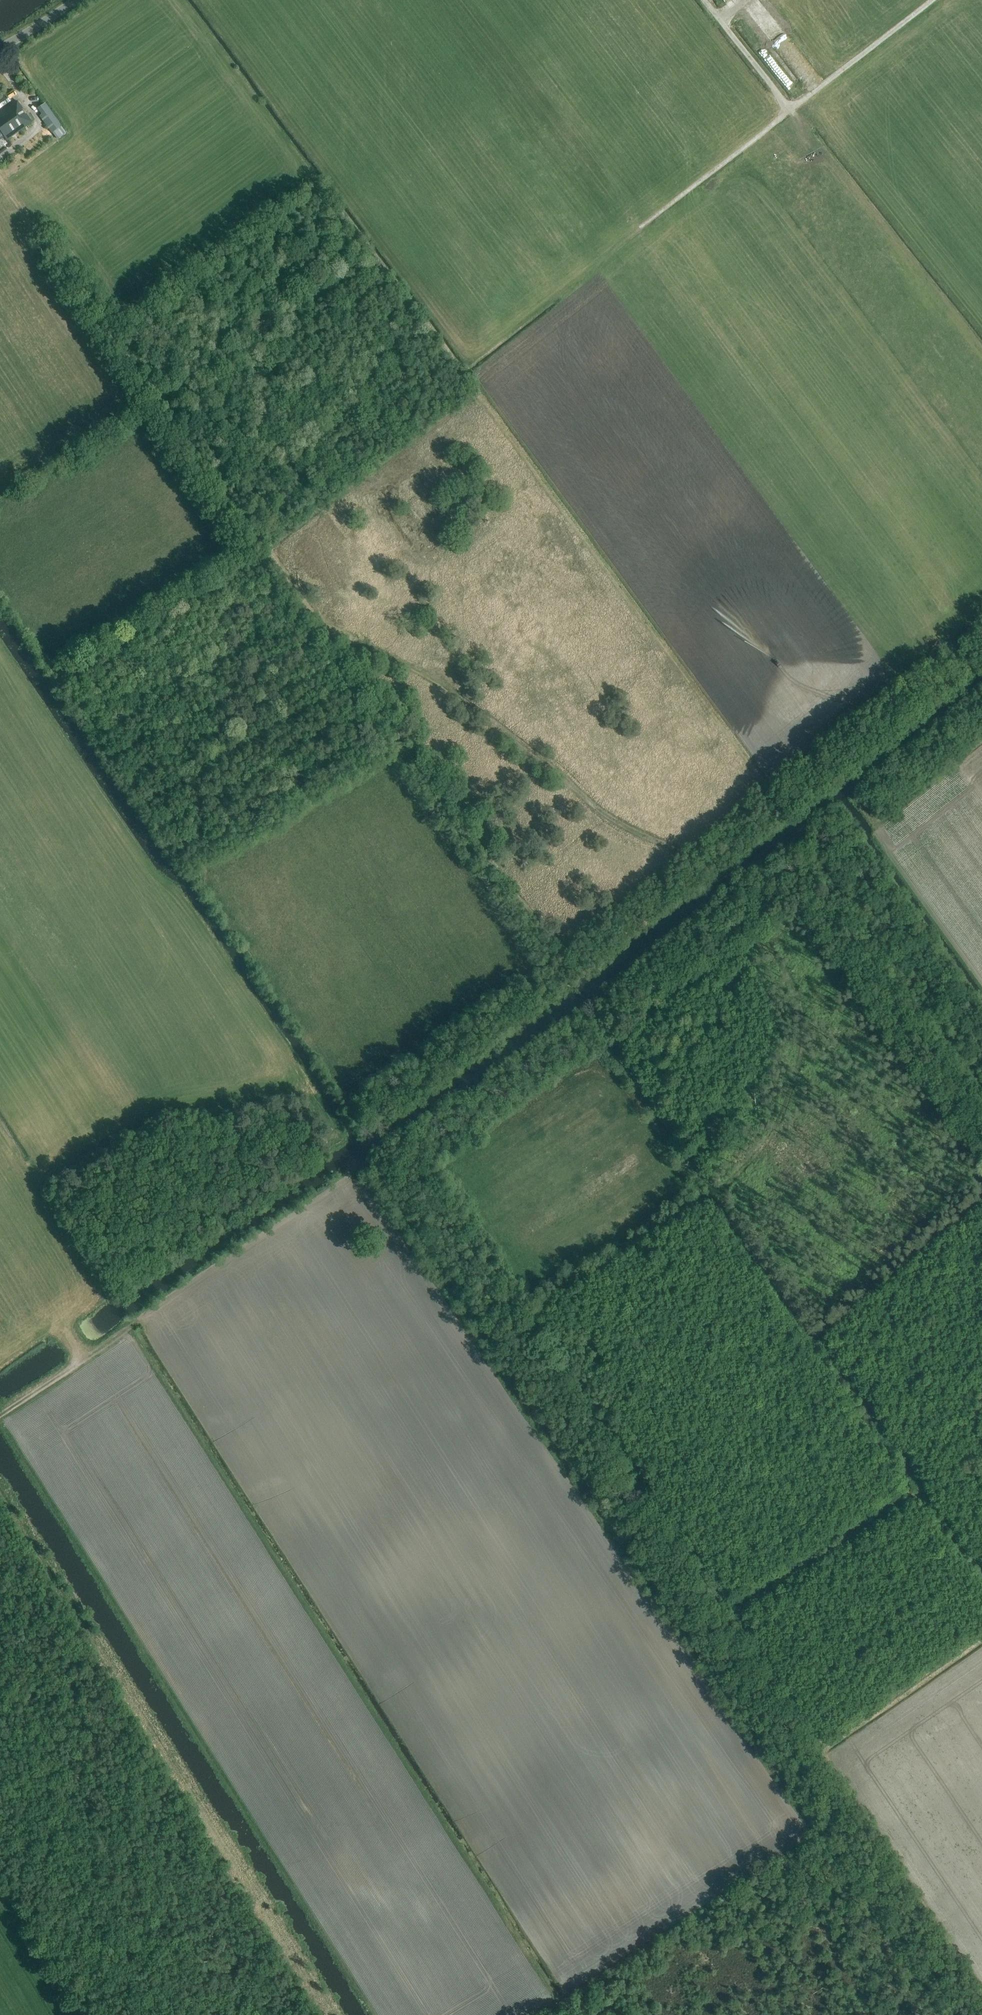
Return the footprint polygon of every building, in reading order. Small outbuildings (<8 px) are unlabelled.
[(0,100),(0,109),(10,102),(6,95),(0,100)] [(17,101),(0,113),(0,140),(4,137),(7,140),(32,122),(17,101)] [(45,103),(37,108),(42,114),(39,116),(51,133),(62,126),(45,103)]
